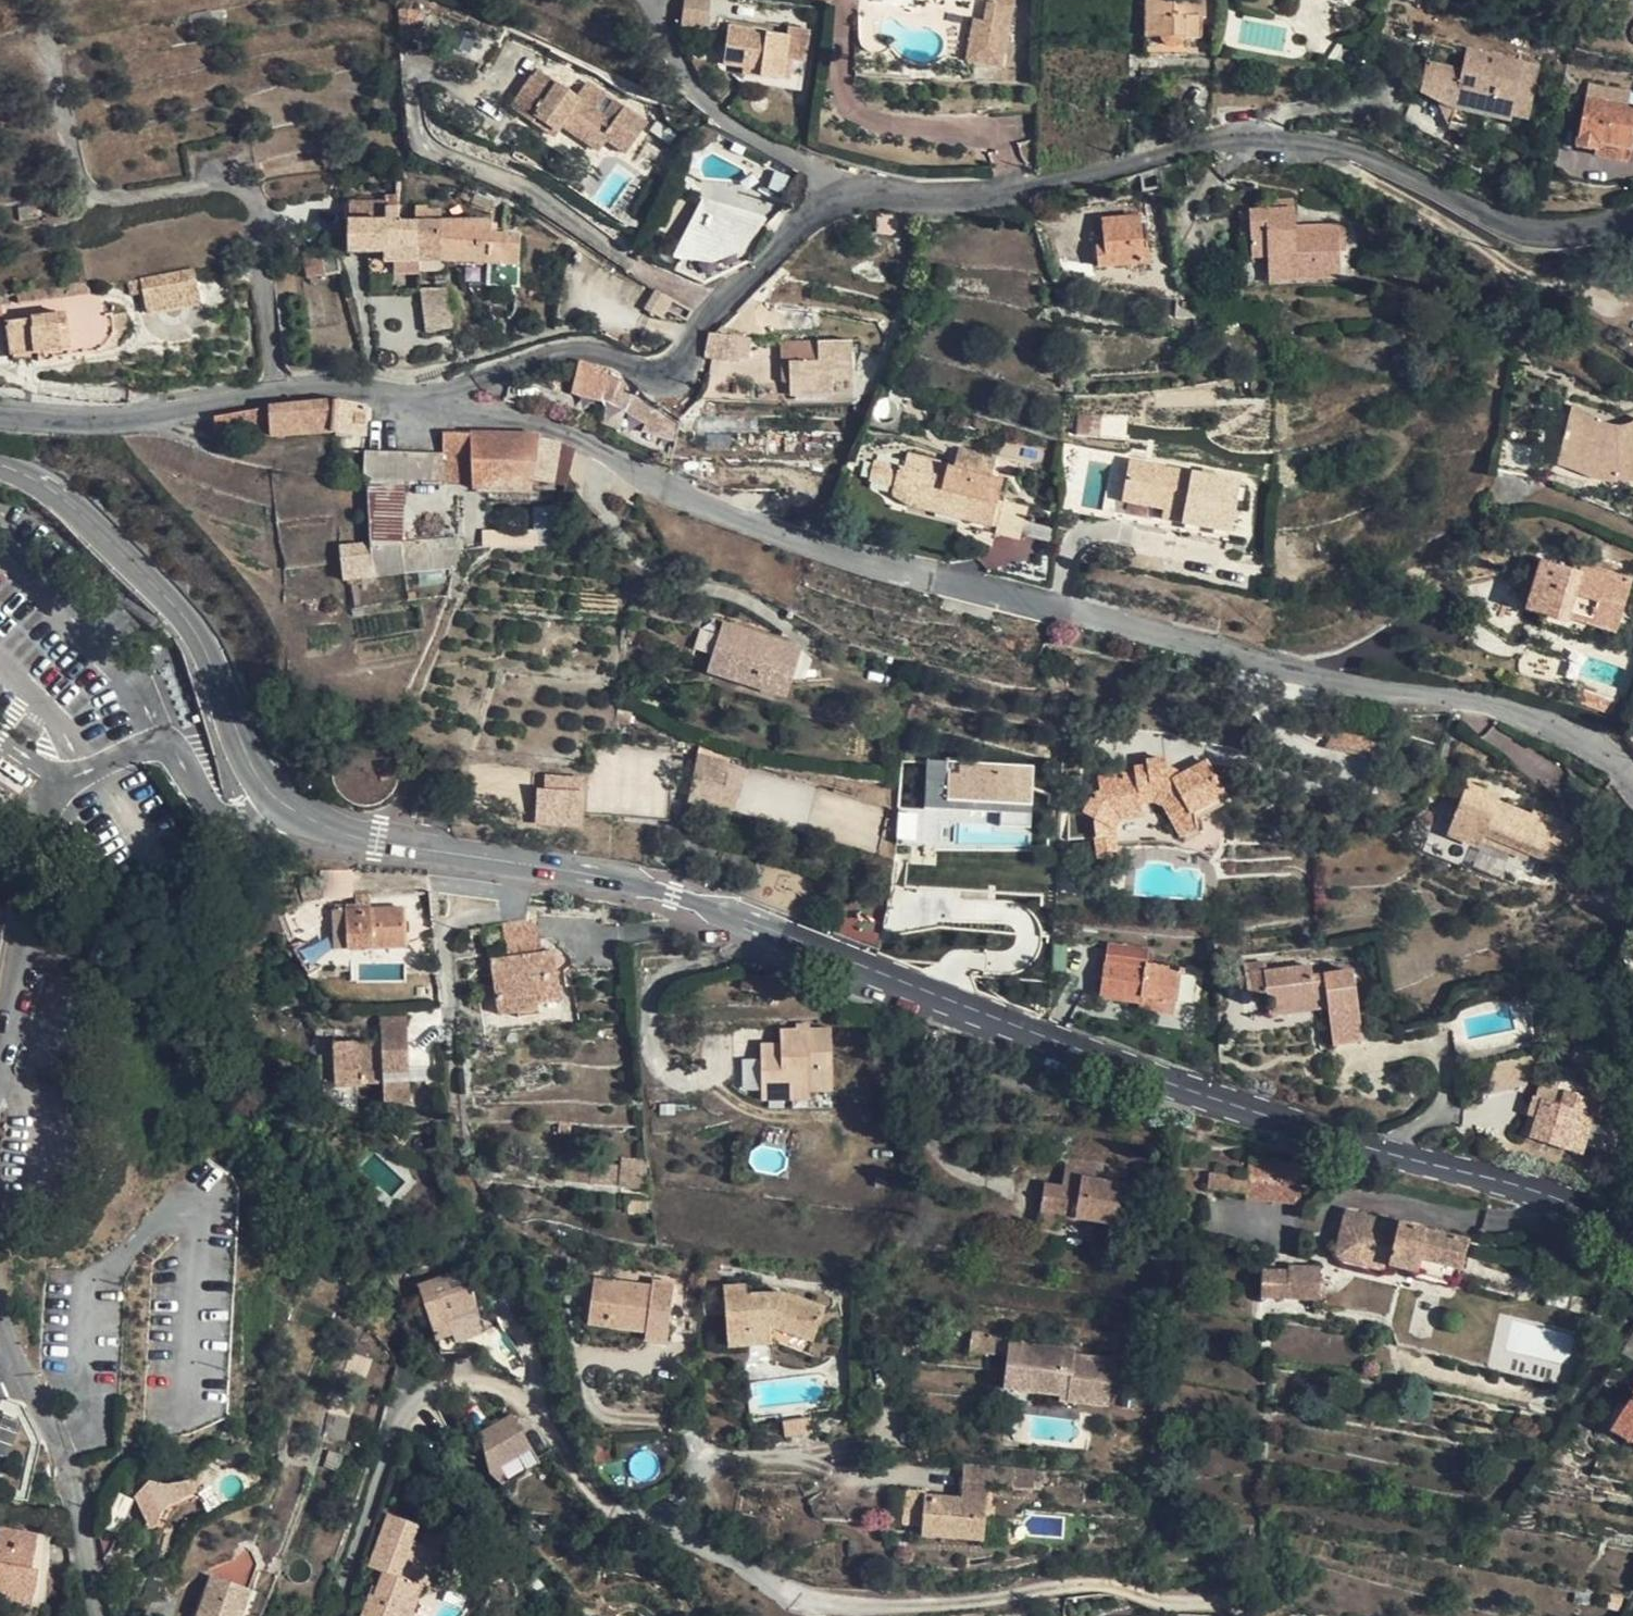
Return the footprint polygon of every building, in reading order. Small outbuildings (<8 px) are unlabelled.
[(684,23),(706,26),(709,0),(687,0),(684,23)] [(1204,0),(1145,0),(1145,53),(1186,53),(1186,36),(1201,36),(1201,16),(1204,16),(1204,0)] [(418,11),(398,9),(396,22),(415,24),(418,11)] [(1014,14),(989,11),(988,21),(981,64),(1005,68),(1014,14)] [(981,64),(988,21),(978,19),(971,62),(981,64)] [(789,34),(728,26),(723,64),(745,67),(743,81),(745,83),(750,79),(787,85),(787,88),(801,90),(806,61),(786,58),(789,34)] [(789,34),(786,58),(806,61),(809,37),(789,34)] [(1539,66),(1465,49),(1461,69),(1439,64),(1425,61),(1419,91),(1453,108),(1448,127),(1478,134),(1482,114),(1510,120),(1511,115),(1528,118),(1539,66)] [(577,98),(535,69),(521,91),(542,105),(532,121),(553,136),(561,125),(597,150),(606,139),(625,152),(646,122),(614,100),(604,116),(595,109),(605,94),(588,82),(577,98)] [(542,105),(521,91),(512,107),(532,121),(542,105)] [(1585,96),(1575,146),(1595,150),(1595,155),(1630,161),(1631,149),(1632,149),(1632,104),(1585,96)] [(478,192),(459,189),(457,202),(476,205),(478,192)] [(352,204),(352,222),(385,212),(397,208),(398,196),(385,196),(385,204),(352,204)] [(1295,226),(1294,197),(1273,198),(1274,208),(1248,209),(1248,210),(1239,211),(1240,233),(1245,233),(1249,232),(1250,256),(1266,255),(1267,273),(1340,270),(1339,250),(1346,249),(1345,224),(1295,226)] [(754,220),(703,199),(684,250),(711,253),(737,242),(754,220)] [(38,218),(36,204),(18,207),(19,220),(38,218)] [(415,222),(419,259),(442,259),(489,262),(519,264),(520,237),(491,235),(492,222),(469,221),(451,222),(440,222),(440,210),(426,210),(426,206),(415,207),(415,222)] [(419,259),(415,222),(399,222),(397,208),(385,212),(352,222),(347,222),(347,245),(347,252),(369,251),(369,273),(419,273),(419,259)] [(1143,261),(1138,215),(1103,219),(1106,246),(1098,246),(1100,266),(1143,261)] [(342,273),(338,247),(304,252),(308,278),(342,273)] [(519,264),(489,262),(489,285),(518,286),(519,264)] [(199,302),(193,270),(140,279),(146,311),(199,302)] [(453,329),(447,288),(420,288),(425,333),(453,329)] [(1186,289),(1178,288),(1175,315),(1193,316),(1186,289)] [(117,331),(114,311),(67,319),(66,314),(31,318),(31,319),(6,322),(11,354),(57,351),(58,356),(100,353),(117,331)] [(738,336),(709,333),(705,357),(734,361),(738,336)] [(785,340),(787,399),(855,396),(852,337),(785,340)] [(610,368),(580,361),(573,393),(600,399),(601,395),(610,397),(650,421),(645,431),(676,441),(680,423),(657,405),(641,390),(639,388),(633,382),(618,372),(610,368)] [(332,431),(334,401),(268,407),(214,417),(216,437),(270,435),(332,431)] [(367,406),(334,401),(332,431),(365,436),(367,406)] [(1572,404),(1559,451),(1582,458),(1603,476),(1612,478),(1623,477),(1632,475),(1632,420),(1631,422),(1625,424),(1615,425),(1605,422),(1572,404)] [(458,433),(443,433),(442,453),(445,453),(444,480),(472,482),(471,434),(458,433)] [(539,435),(471,434),(472,482),(473,488),(532,490),(533,481),(555,483),(562,442),(562,441),(539,437),(539,435)] [(1534,444),(1502,438),(1496,469),(1529,474),(1534,444)] [(575,447),(562,442),(555,483),(567,485),(575,450),(575,447)] [(966,448),(961,468),(990,476),(995,455),(966,448)] [(367,478),(369,544),(369,547),(374,576),(404,573),(401,544),(401,542),(404,479),(444,480),(445,453),(442,453),(383,451),(365,450),(364,478),(367,478)] [(1582,458),(1559,451),(1556,461),(1580,469),(1603,476),(1582,458)] [(949,463),(908,452),(904,466),(898,464),(893,486),(911,491),(908,503),(937,510),(938,505),(961,511),(960,516),(992,524),(998,502),(1004,479),(990,476),(961,468),(949,465),(949,463)] [(1239,482),(1130,461),(1122,500),(1184,512),(1182,522),(1230,531),(1239,482)] [(867,487),(889,494),(897,469),(875,462),(867,487)] [(911,491),(893,486),(892,492),(908,503),(911,491)] [(1184,512),(1122,500),(1118,520),(1228,541),(1230,531),(1182,522),(1184,512)] [(1028,507),(1004,501),(996,532),(1020,538),(1028,507)] [(560,507),(552,505),(533,506),(533,530),(491,531),(491,546),(549,547),(552,532),(560,507)] [(455,569),(459,536),(401,542),(401,544),(404,573),(455,569)] [(369,547),(369,544),(339,547),(341,562),(342,580),(374,576),(369,547)] [(1579,573),(1539,560),(1524,610),(1544,615),(1566,622),(1568,617),(1590,624),(1614,632),(1630,580),(1582,565),(1579,573)] [(1566,622),(1544,615),(1541,623),(1586,637),(1590,624),(1568,617),(1566,622)] [(740,629),(723,623),(720,632),(737,638),(740,629)] [(801,648),(740,629),(737,638),(720,632),(708,671),(786,696),(801,648)] [(1616,700),(1578,687),(1573,702),(1611,715),(1616,700)] [(633,711),(619,706),(617,721),(630,723),(633,711)] [(730,762),(697,753),(694,776),(726,780),(730,762)] [(1166,769),(1165,756),(1146,758),(1147,765),(1134,767),(1135,772),(1098,777),(1100,792),(1096,793),(1094,794),(1093,796),(1083,812),(1095,818),(1093,821),(1096,837),(1114,835),(1113,828),(1119,819),(1142,815),(1140,802),(1153,800),(1163,804),(1181,837),(1197,829),(1195,820),(1194,811),(1224,794),(1206,761),(1177,776),(1166,769)] [(925,762),(925,816),(1031,816),(1031,762),(925,762)] [(581,780),(548,777),(547,792),(540,791),(538,822),(580,825),(581,780)] [(1488,792),(1468,784),(1448,835),(1476,847),(1482,834),(1549,862),(1551,857),(1567,863),(1580,830),(1533,811),(1531,816),(1486,797),(1488,792)] [(1228,802),(1224,794),(1194,811),(1195,820),(1228,802)] [(1117,855),(1114,835),(1096,837),(1097,857),(1117,855)] [(323,898),(323,882),(300,886),(301,902),(323,898)] [(404,947),(403,907),(369,908),(369,912),(346,912),(346,909),(333,910),(334,949),(404,947)] [(537,913),(529,911),(526,919),(527,923),(535,924),(537,913)] [(527,923),(526,919),(502,923),(505,944),(512,943),(514,956),(507,957),(490,959),(497,1014),(538,1008),(537,1002),(561,998),(554,950),(538,953),(535,940),(538,940),(535,924),(527,923)] [(1148,949),(1109,943),(1106,961),(1105,961),(1100,996),(1139,1001),(1137,1009),(1174,1014),(1176,1002),(1180,972),(1184,972),(1184,969),(1146,963),(1148,949)] [(1267,970),(1266,962),(1244,965),(1247,995),(1266,992),(1268,1004),(1326,997),(1327,1006),(1331,1039),(1361,1035),(1352,970),(1312,975),(1311,966),(1267,970)] [(1327,1006),(1326,997),(1268,1004),(1269,1015),(1327,1006)] [(407,1039),(406,1019),(380,1020),(381,1040),(407,1039)] [(809,1028),(809,1024),(796,1024),(796,1029),(780,1029),(780,1044),(780,1050),(760,1051),(761,1100),(791,1099),(790,1086),(807,1086),(807,1091),(832,1090),(832,1065),(828,1065),(828,1047),(832,1047),(831,1028),(809,1028)] [(1362,1041),(1361,1035),(1331,1039),(1332,1046),(1362,1041)] [(410,1098),(407,1039),(381,1040),(333,1042),(333,1043),(333,1058),(334,1082),(334,1088),(362,1087),(362,1082),(383,1081),(383,1086),(384,1099),(410,1098)] [(333,1058),(333,1043),(325,1043),(326,1058),(333,1058)] [(807,1091),(807,1086),(790,1086),(791,1099),(807,1099),(807,1091)] [(1565,1092),(1561,1105),(1592,1115),(1583,1144),(1599,1150),(1613,1108),(1565,1092)] [(1561,1105),(1534,1096),(1531,1107),(1538,1109),(1529,1137),(1580,1154),(1583,1144),(1592,1115),(1561,1105)] [(350,1145),(341,1134),(331,1146),(342,1155),(350,1145)] [(1126,1166),(1071,1157),(1066,1187),(1044,1184),(1040,1212),(1059,1214),(1117,1223),(1126,1166)] [(646,1159),(623,1159),(621,1184),(646,1186),(648,1159),(646,1159)] [(1246,1199),(1286,1202),(1285,1190),(1287,1162),(1248,1160),(1246,1199)] [(1299,1163),(1287,1162),(1285,1190),(1286,1202),(1297,1202),(1296,1190),(1299,1163)] [(651,1200),(627,1198),(626,1209),(652,1211),(651,1200)] [(1468,1241),(1346,1211),(1336,1252),(1337,1254),(1337,1255),(1338,1257),(1339,1258),(1341,1259),(1346,1260),(1387,1271),(1388,1265),(1457,1282),(1468,1241)] [(1059,1214),(1040,1212),(1037,1226),(1056,1228),(1059,1214)] [(1319,1268),(1288,1267),(1288,1271),(1261,1270),(1260,1297),(1318,1299),(1319,1268)] [(477,1310),(472,1274),(449,1276),(418,1287),(435,1338),(440,1353),(478,1353),(482,1338),(477,1310)] [(652,1286),(593,1279),(588,1317),(611,1320),(613,1310),(629,1312),(627,1328),(645,1331),(644,1339),(666,1341),(674,1283),(652,1281),(652,1286)] [(746,1296),(746,1286),(723,1287),(724,1302),(724,1311),(726,1336),(777,1332),(776,1327),(812,1340),(823,1309),(781,1294),(746,1296)] [(724,1302),(704,1301),(705,1312),(724,1311),(724,1302)] [(629,1312),(613,1310),(611,1320),(588,1317),(587,1323),(627,1328),(629,1312)] [(812,1340),(776,1327),(777,1332),(726,1336),(727,1345),(776,1342),(807,1354),(812,1340)] [(995,1332),(971,1329),(968,1349),(992,1353),(995,1332)] [(1017,1342),(1009,1341),(1003,1388),(1022,1390),(1025,1368),(1014,1366),(1017,1342)] [(1075,1349),(1017,1342),(1014,1366),(1025,1368),(1022,1390),(1067,1395),(1067,1401),(1107,1405),(1113,1359),(1074,1354),(1075,1349)] [(373,1359),(351,1350),(326,1413),(350,1419),(373,1359)] [(1621,1413),(1632,1421),(1632,1394),(1621,1413)] [(812,1432),(810,1411),(780,1415),(785,1436),(812,1432)] [(509,1412),(475,1424),(485,1457),(520,1445),(509,1412)] [(1015,1468),(963,1464),(961,1483),(988,1485),(1013,1487),(1015,1468)] [(1034,1469),(1015,1468),(1013,1487),(1032,1489),(1034,1469)] [(1047,1471),(1034,1469),(1032,1489),(1041,1489),(1041,1482),(1047,1482),(1047,1471)] [(196,1490),(192,1480),(169,1484),(166,1485),(148,1481),(133,1497),(147,1527),(154,1523),(155,1521),(156,1512),(168,1503),(196,1490)] [(988,1485),(961,1483),(960,1499),(986,1501),(988,1485)] [(923,1535),(933,1497),(926,1497),(926,1491),(905,1489),(902,1524),(922,1524),(921,1534),(923,1535)] [(960,1499),(933,1497),(923,1535),(983,1539),(986,1501),(960,1499)] [(389,1514),(368,1568),(383,1573),(374,1595),(371,1594),(362,1615),(410,1615),(421,1587),(425,1588),(439,1551),(412,1542),(418,1524),(389,1514)] [(445,1533),(418,1524),(412,1542),(439,1551),(445,1533)] [(0,1528),(0,1598),(32,1604),(40,1571),(31,1569),(38,1535),(0,1528)] [(212,1575),(198,1615),(239,1615),(249,1588),(212,1575)] [(475,1585),(454,1577),(450,1589),(471,1597),(475,1585)] [(148,1605),(145,1615),(170,1615),(172,1611),(148,1605)]
